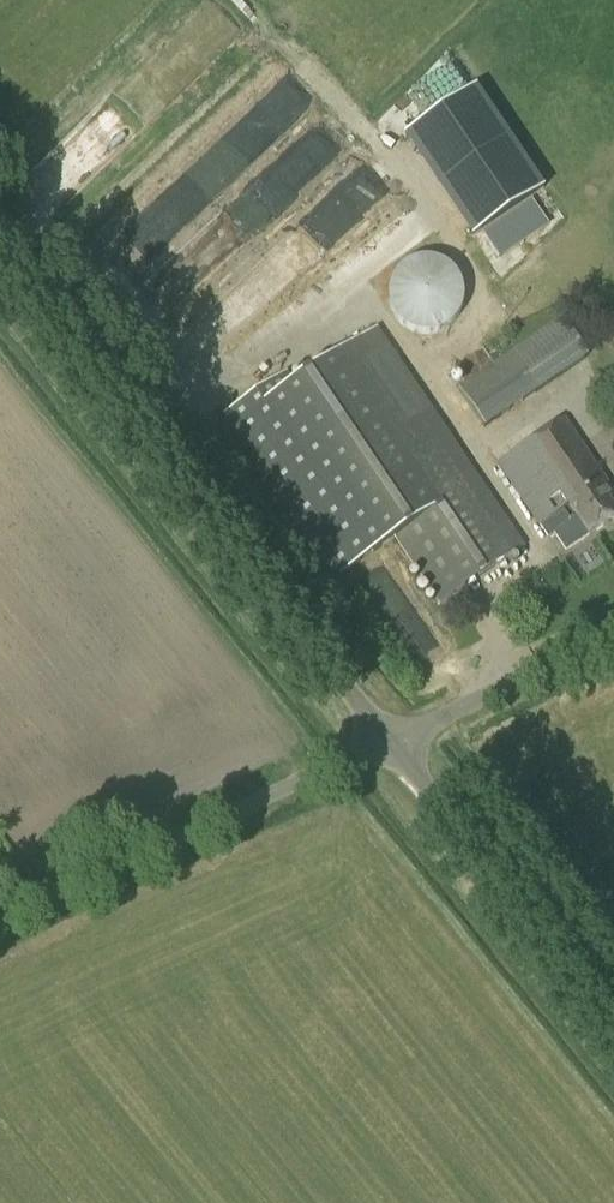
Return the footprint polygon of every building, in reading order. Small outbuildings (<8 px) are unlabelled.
[(202,45),(56,173),(80,201),(226,72),(202,45)] [(285,75),(252,104),(256,108),(173,182),(184,194),(190,188),(203,202),(312,105),(285,75)] [(470,240),(483,231),(499,257),(548,224),(531,199),(543,191),(476,91),(403,140),(470,240)] [(291,147),(183,243),(207,271),(359,137),(334,109),(291,147)] [(347,234),(399,178),(377,159),(326,214),(347,234)] [(306,224),(289,234),(298,249),(314,239),(306,224)] [(309,276),(289,242),(273,252),(293,286),(309,276)] [(423,334),(432,334),(440,332),(447,328),(454,322),(459,316),(462,308),(464,299),(464,291),(461,283),(457,275),(452,269),(445,264),(437,260),(429,259),(420,259),(412,261),(404,265),(398,271),(393,277),(389,285),(388,294),(388,302),(390,310),(394,318),(400,324),(407,329),(415,333),(423,334)] [(210,336),(234,349),(253,315),(229,302),(210,336)] [(480,433),(581,358),(555,323),(454,398),(480,433)] [(440,603),(524,547),(377,329),(293,385),(286,374),(226,415),(335,578),(395,537),(440,603)] [(590,536),(613,520),(613,512),(606,501),(613,496),(613,494),(564,421),(497,467),(548,541),(554,537),(565,553),(588,537),(588,538),(590,536)]
